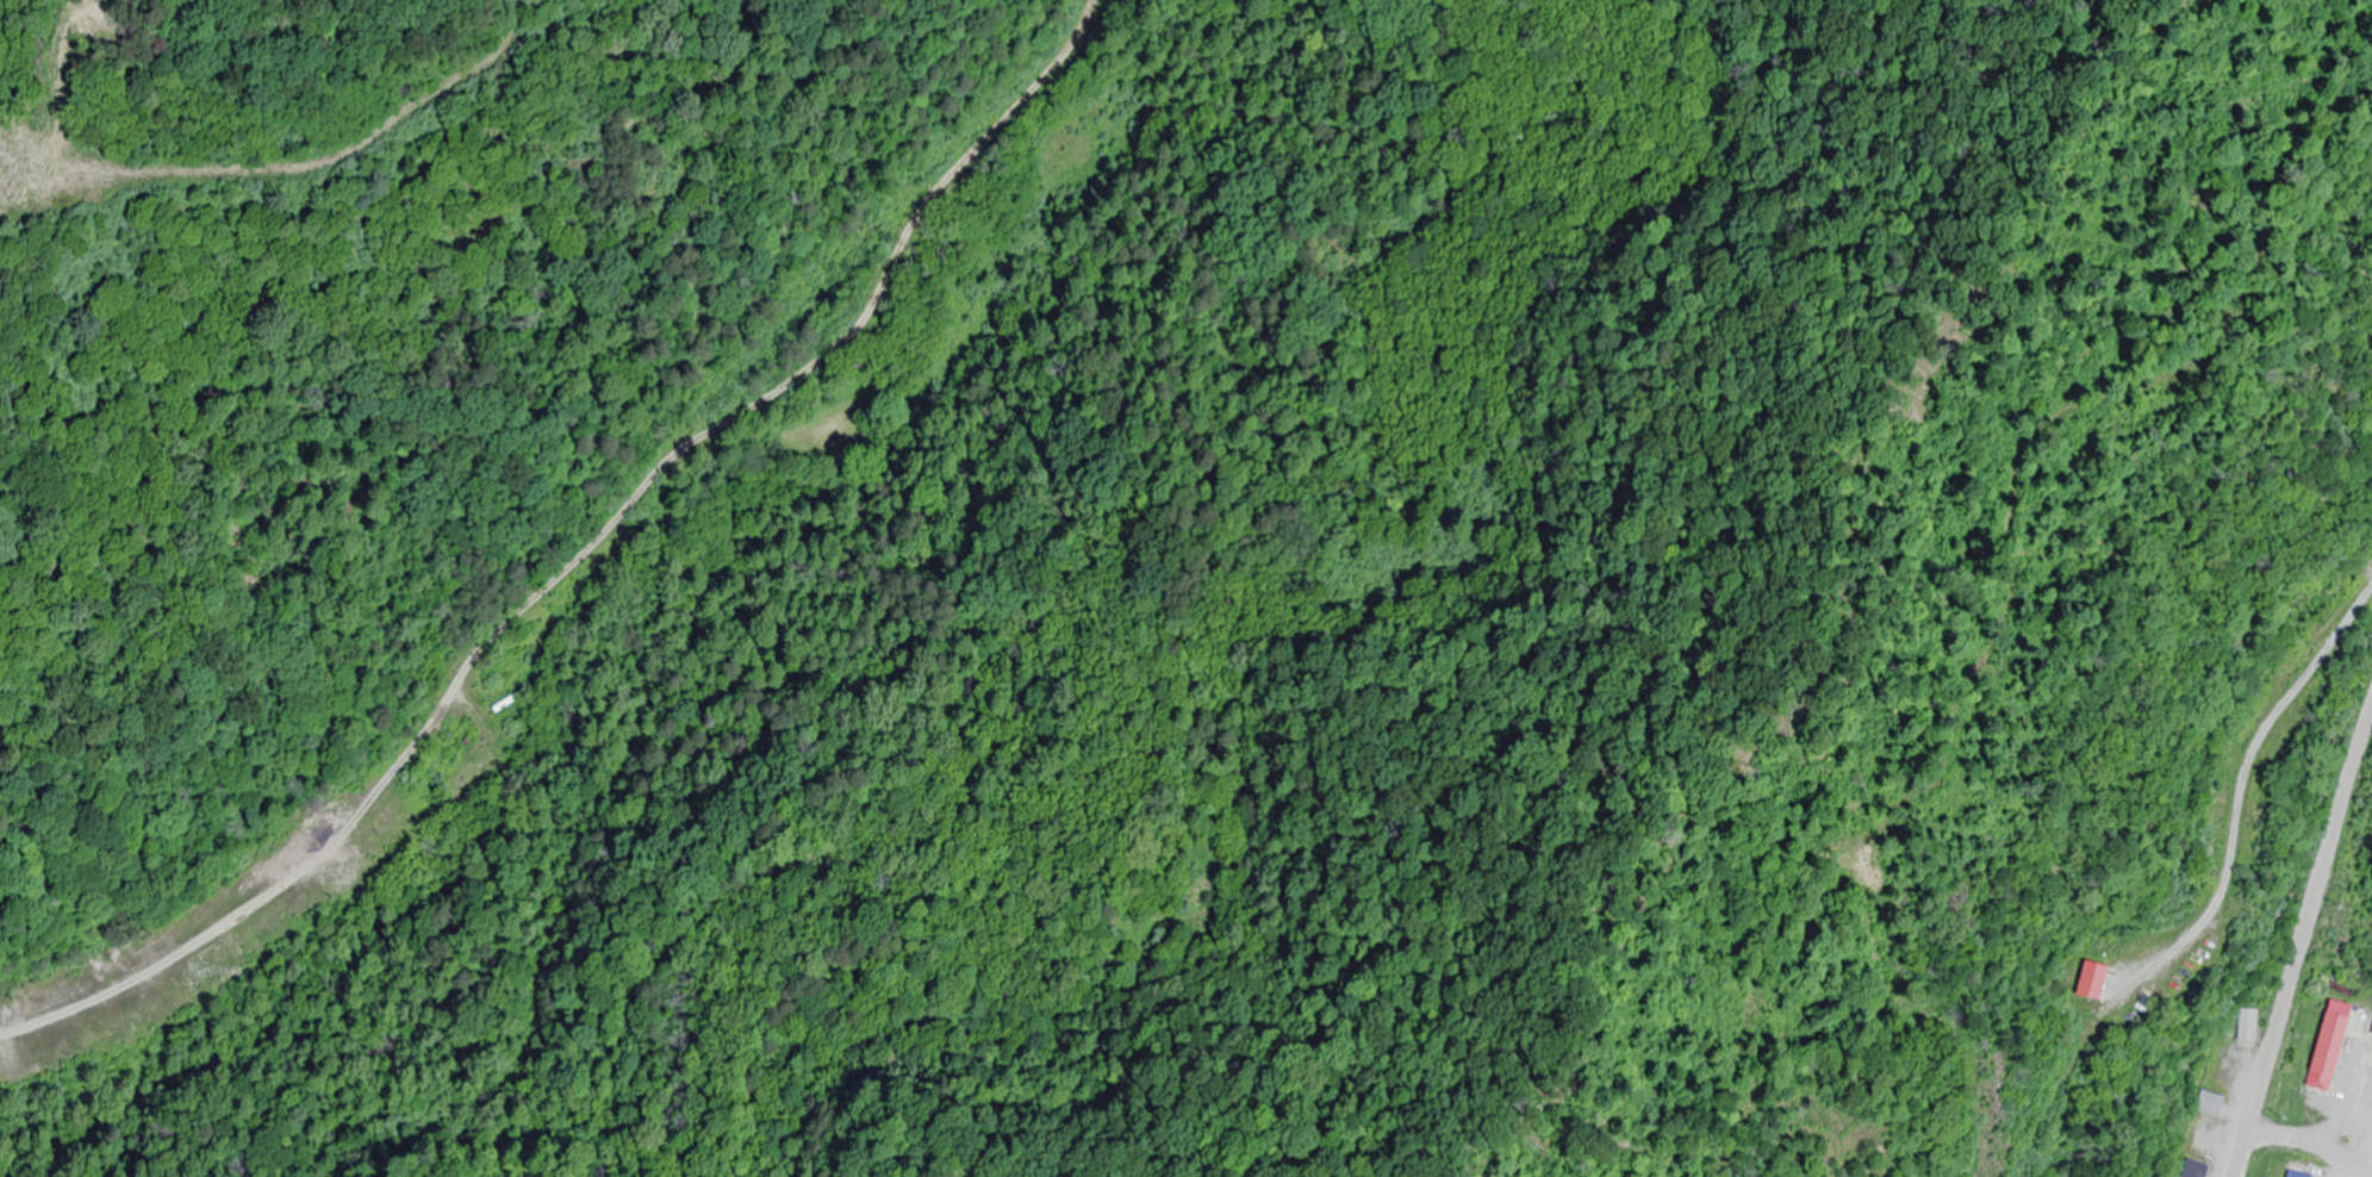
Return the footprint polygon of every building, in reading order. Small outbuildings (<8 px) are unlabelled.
[(2262,1042),(2262,1010),(2243,1010),(2243,1042),(2262,1042)] [(2203,1109),(2226,1117),(2232,1099),(2209,1091),(2203,1109)]
